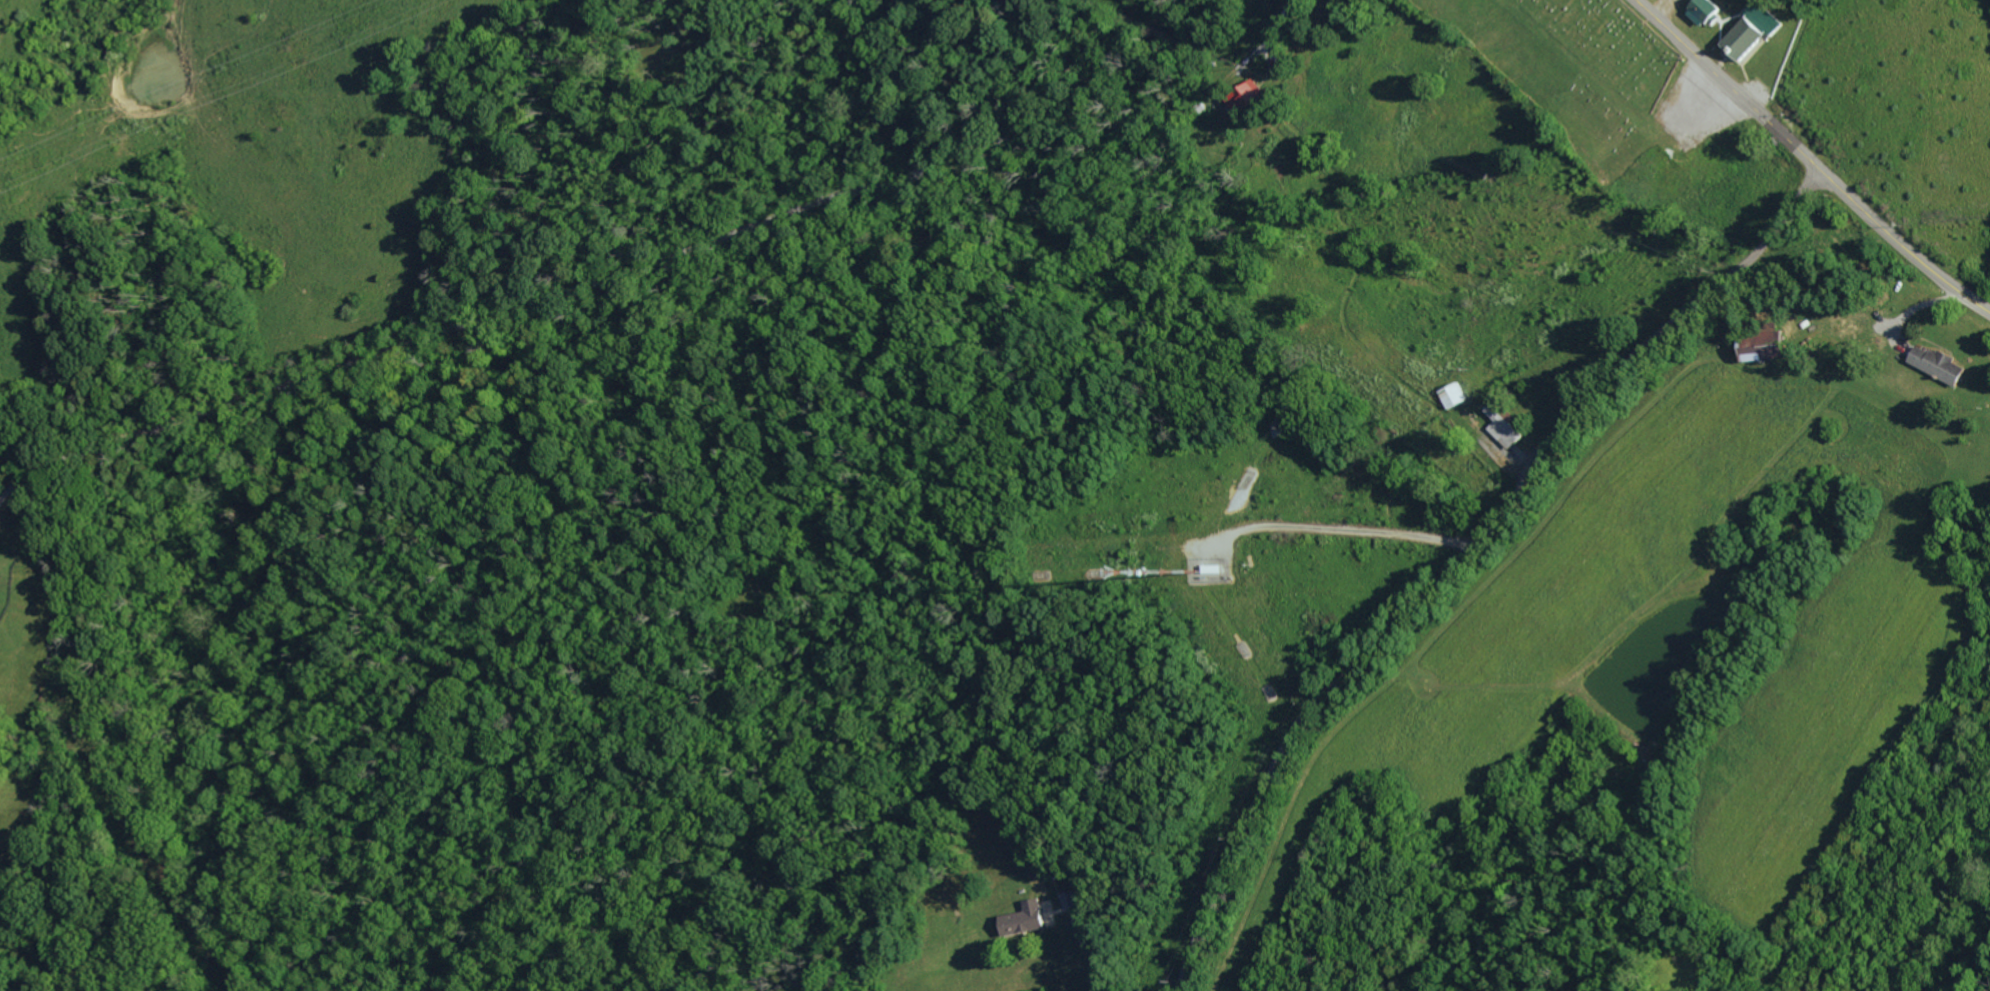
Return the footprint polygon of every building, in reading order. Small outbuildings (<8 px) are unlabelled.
[(1706,25),(1710,19),(1715,23),(1727,8),(1716,0),(1699,0),(1690,12),(1706,25)] [(1770,37),(1774,41),(1789,24),(1763,0),(1747,17),(1750,20),(1727,44),(1747,62),(1770,37)] [(1233,101),(1248,117),(1272,95),(1258,80),(1233,101)] [(1792,359),(1790,333),(1749,335),(1750,361),(1792,359)] [(1913,363),(1963,387),(1972,368),(1960,362),(1961,361),(1923,343),(1913,363)] [(1469,400),(1461,382),(1441,390),(1449,409),(1469,400)] [(1502,411),(1494,403),(1487,410),(1498,421),(1491,428),(1511,449),(1525,435),(1512,421),(1516,417),(1507,406),(1502,411)] [(1064,893),(1068,908),(1081,905),(1078,890),(1064,893)] [(1028,912),(1004,915),(1007,934),(1047,929),(1043,898),(1026,900),(1028,912)]
